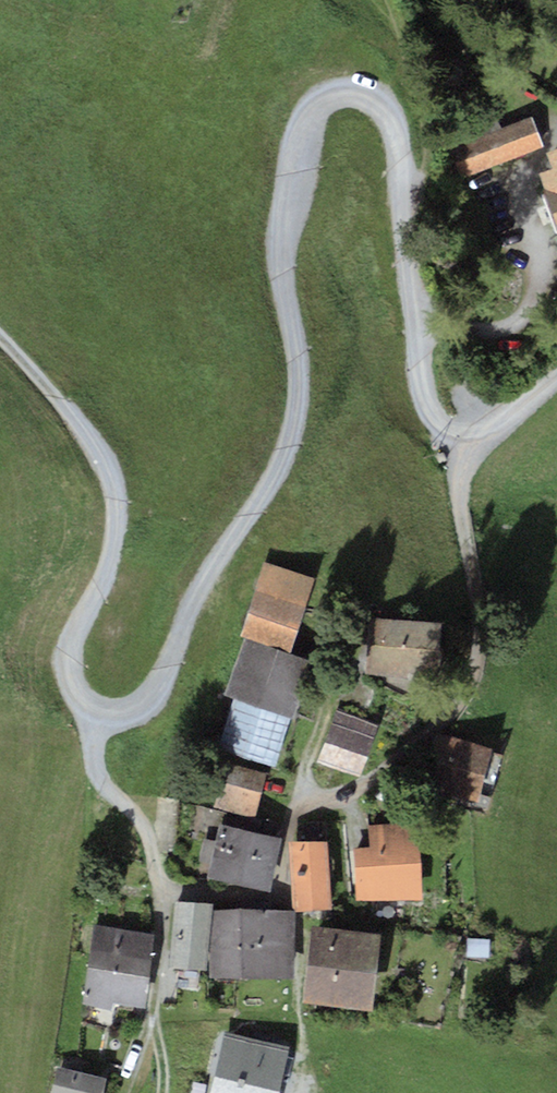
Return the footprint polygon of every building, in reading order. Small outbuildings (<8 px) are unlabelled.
[(463,180),(543,148),(531,118),(502,129),(496,114),(445,134),(463,180)] [(540,170),(555,213),(556,218),(556,147),(549,149),(554,165),(540,170)] [(315,578),(266,563),(243,637),(293,652),(315,578)] [(443,623),(370,617),(366,674),(439,679),(443,623)] [(293,652),(243,637),(226,695),(234,698),(219,748),(277,766),(311,657),(293,652)] [(380,724),(337,708),(318,761),(361,776),(380,724)] [(493,748),(436,731),(420,787),(477,803),(493,748)] [(266,773),(225,763),(215,806),(256,816),(266,773)] [(225,824),(220,823),(217,840),(206,838),(201,862),(211,864),(208,878),(272,891),(283,837),(269,835),(272,822),(227,813),(225,824)] [(370,847),(355,847),(358,902),(423,897),(418,821),(368,824),(370,847)] [(327,840),(291,842),(295,911),(331,909),(327,840)] [(213,904),(178,901),(173,967),(208,970),(213,904)] [(243,945),(243,911),(213,910),(213,976),(242,977),(243,945)] [(243,945),(296,945),(296,911),(243,911),(243,945)] [(88,967),(150,977),(156,933),(95,923),(88,967)] [(381,934),(312,926),(303,1001),(372,1010),(381,934)] [(296,945),(243,945),(242,977),(296,977),(296,945)] [(150,977),(88,967),(83,1005),(113,1009),(114,1002),(145,1006),(150,977)] [(224,1030),(209,1092),(279,1092),(291,1045),(224,1030)] [(58,1068),(52,1092),(103,1092),(106,1078),(58,1068)]
